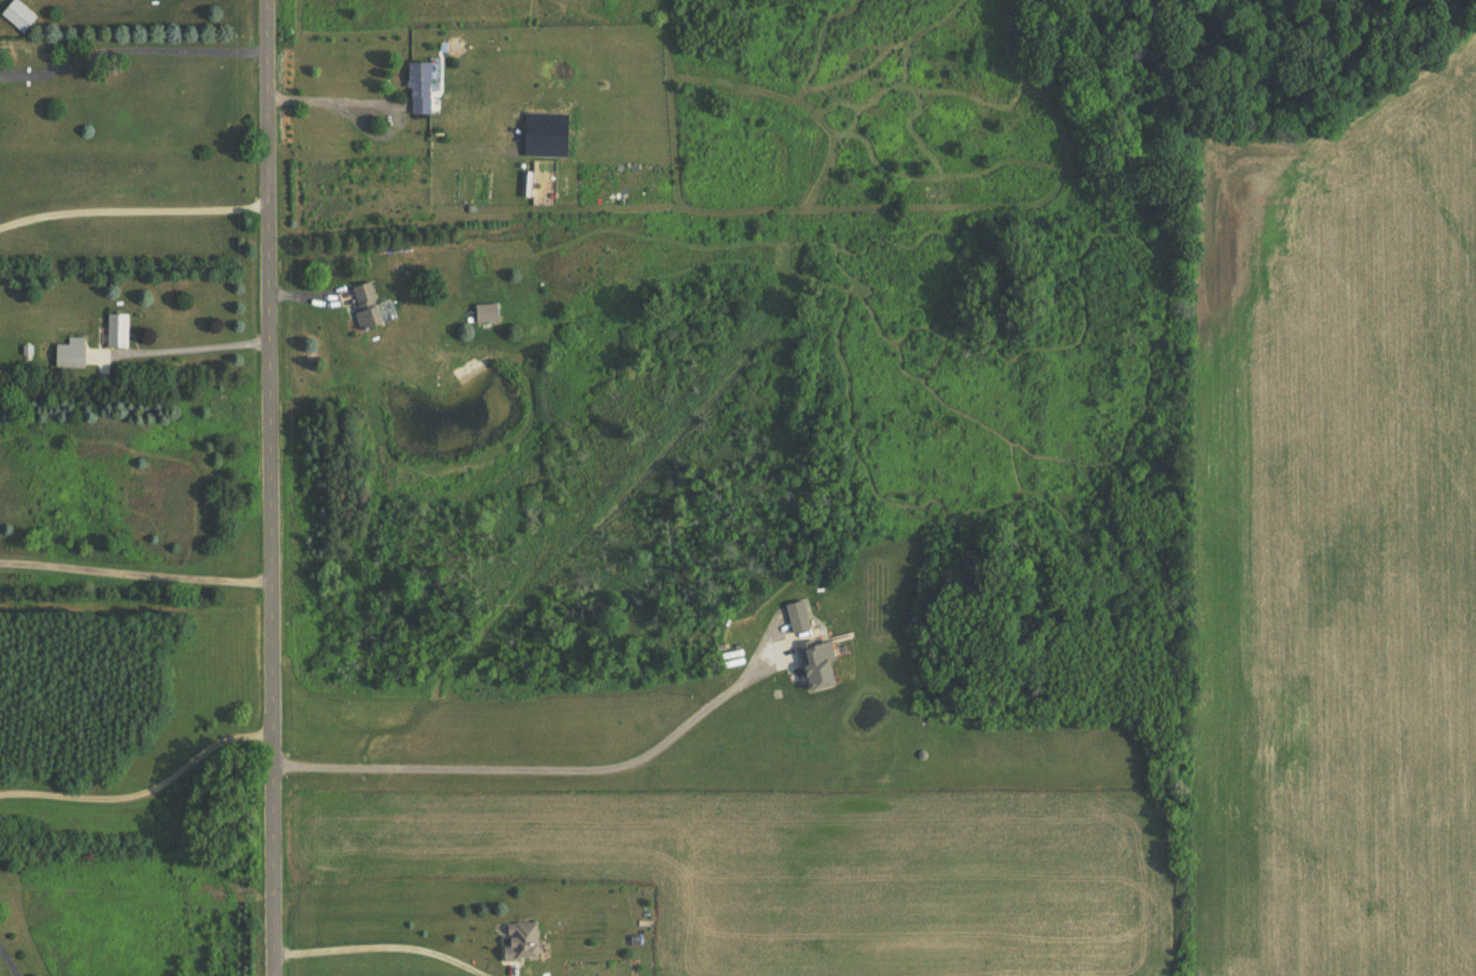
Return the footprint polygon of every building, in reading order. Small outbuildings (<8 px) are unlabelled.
[(41,18),(21,0),(16,0),(4,14),(26,34),(41,18)] [(436,113),(436,61),(414,61),(414,113),(436,113)] [(574,123),(534,123),(534,150),(574,150),(574,123)] [(352,287),(363,330),(382,325),(371,283),(352,287)] [(474,323),(500,323),(500,305),(474,305),(474,323)] [(110,347),(131,347),(131,314),(110,314),(110,347)] [(55,368),(88,368),(88,345),(55,345),(55,368)] [(808,629),(801,601),(783,606),(790,634),(808,629)] [(829,687),(823,662),(831,660),(826,639),(793,647),(804,693),(829,687)] [(545,959),(544,921),(505,923),(506,961),(545,959)]
